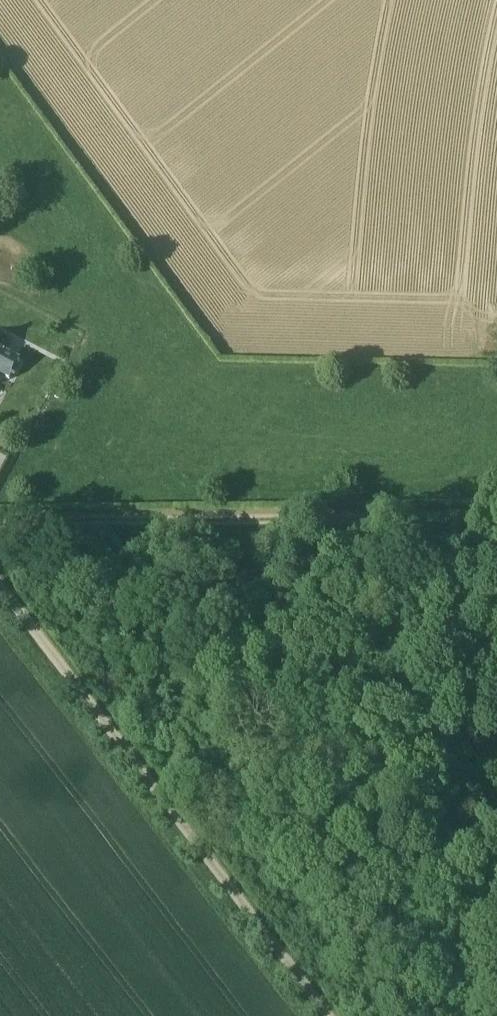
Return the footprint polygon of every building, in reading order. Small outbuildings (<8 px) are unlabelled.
[(9,377),(17,361),(16,360),(17,359),(6,353),(6,352),(0,349),(0,375),(7,378),(7,377),(9,377)]
